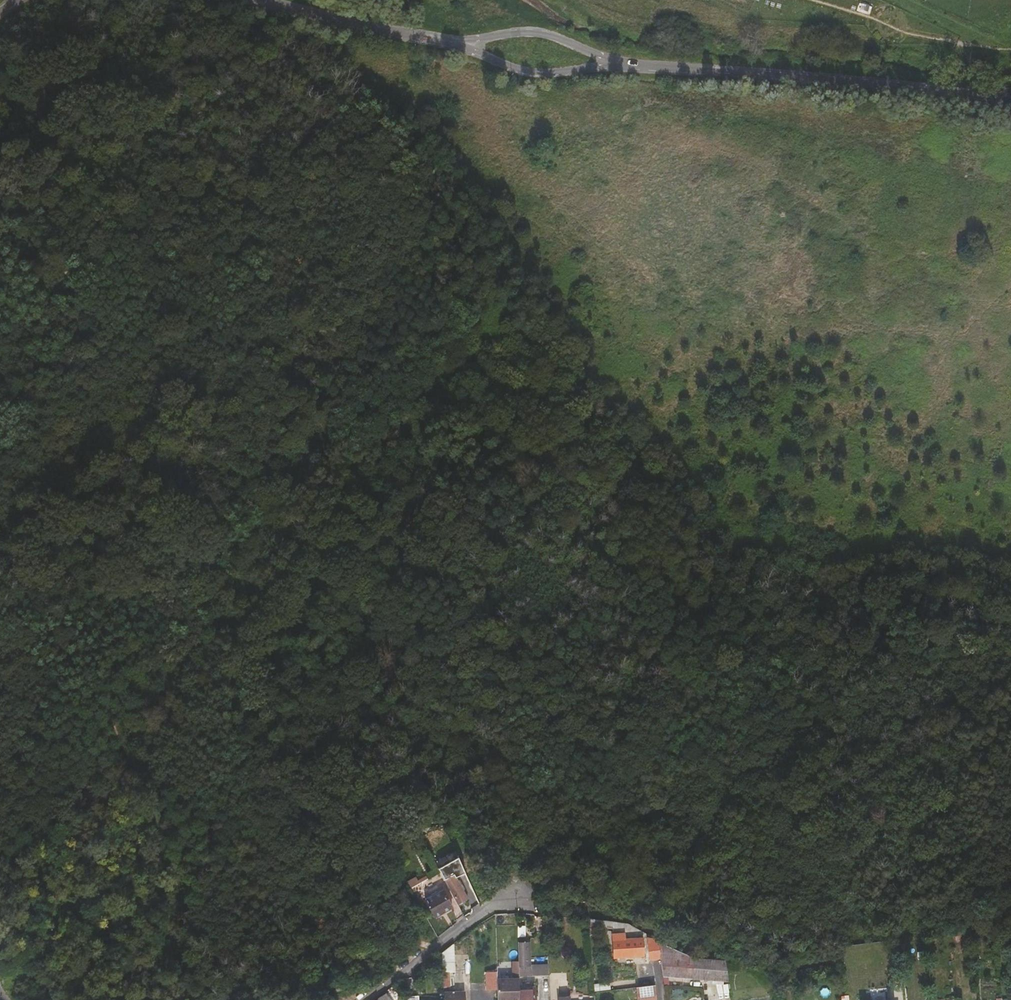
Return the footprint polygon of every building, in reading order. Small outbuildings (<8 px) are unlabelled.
[(481,876),(474,864),(469,867),(476,879),(481,876)] [(422,875),(423,877),(433,871),(431,869),(422,875)] [(455,875),(445,880),(459,906),(469,900),(455,875)] [(447,911),(447,912),(452,908),(442,892),(437,896),(435,893),(425,899),(436,917),(447,911)] [(614,956),(643,955),(642,938),(625,939),(625,933),(613,934),(614,956)] [(661,959),(663,976),(728,981),(725,959),(692,957),(658,941),(658,943),(661,959)] [(442,961),(454,961),(453,943),(442,951),(442,961)] [(647,944),(649,960),(661,959),(658,943),(653,943),(647,944)] [(11,962),(17,964),(24,958),(22,951),(16,949),(10,955),(11,962)] [(509,960),(510,976),(519,976),(519,960),(509,960)] [(447,972),(454,971),(454,961),(442,961),(443,972),(447,972)] [(486,971),(486,991),(497,991),(497,979),(497,971),(486,971)] [(507,998),(520,998),(519,988),(519,983),(519,979),(497,979),(497,991),(498,999),(507,999),(507,998)] [(444,984),(445,999),(463,999),(462,991),(456,992),(455,984),(447,984),(444,984)] [(647,999),(657,999),(655,985),(637,987),(638,999),(647,999)] [(535,988),(519,988),(520,998),(520,999),(535,999),(535,988)]
